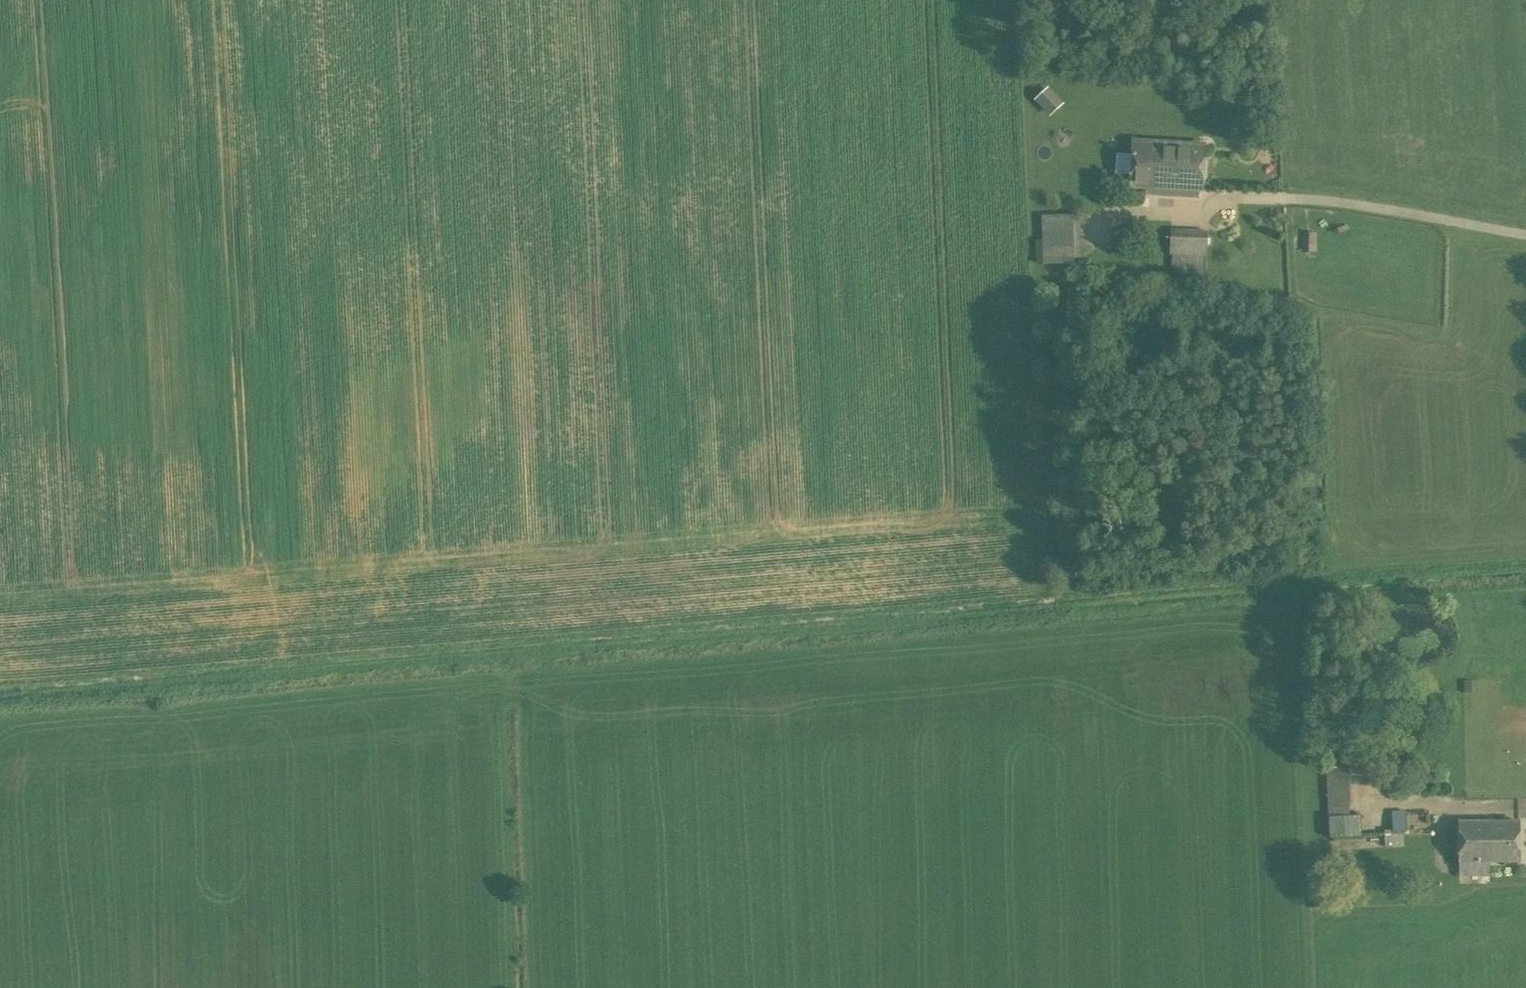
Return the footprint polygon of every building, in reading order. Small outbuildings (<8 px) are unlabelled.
[(1033,98),(1047,114),(1062,101),(1047,85),(1033,98)] [(1204,148),(1134,143),(1131,188),(1201,192),(1204,148)] [(1044,258),(1081,257),(1082,255),(1094,248),(1080,238),(1079,213),(1042,215),(1044,258)] [(1205,290),(1207,230),(1171,229),(1170,255),(1180,255),(1179,276),(1173,276),(1173,289),(1205,290)] [(1328,816),(1349,815),(1349,765),(1325,765),(1328,816)] [(1393,832),(1407,831),(1406,810),(1391,811),(1393,832)] [(1329,838),(1362,836),(1361,814),(1349,815),(1328,816),(1329,838)] [(1460,877),(1489,877),(1489,863),(1519,863),(1518,823),(1459,823),(1460,877)]
